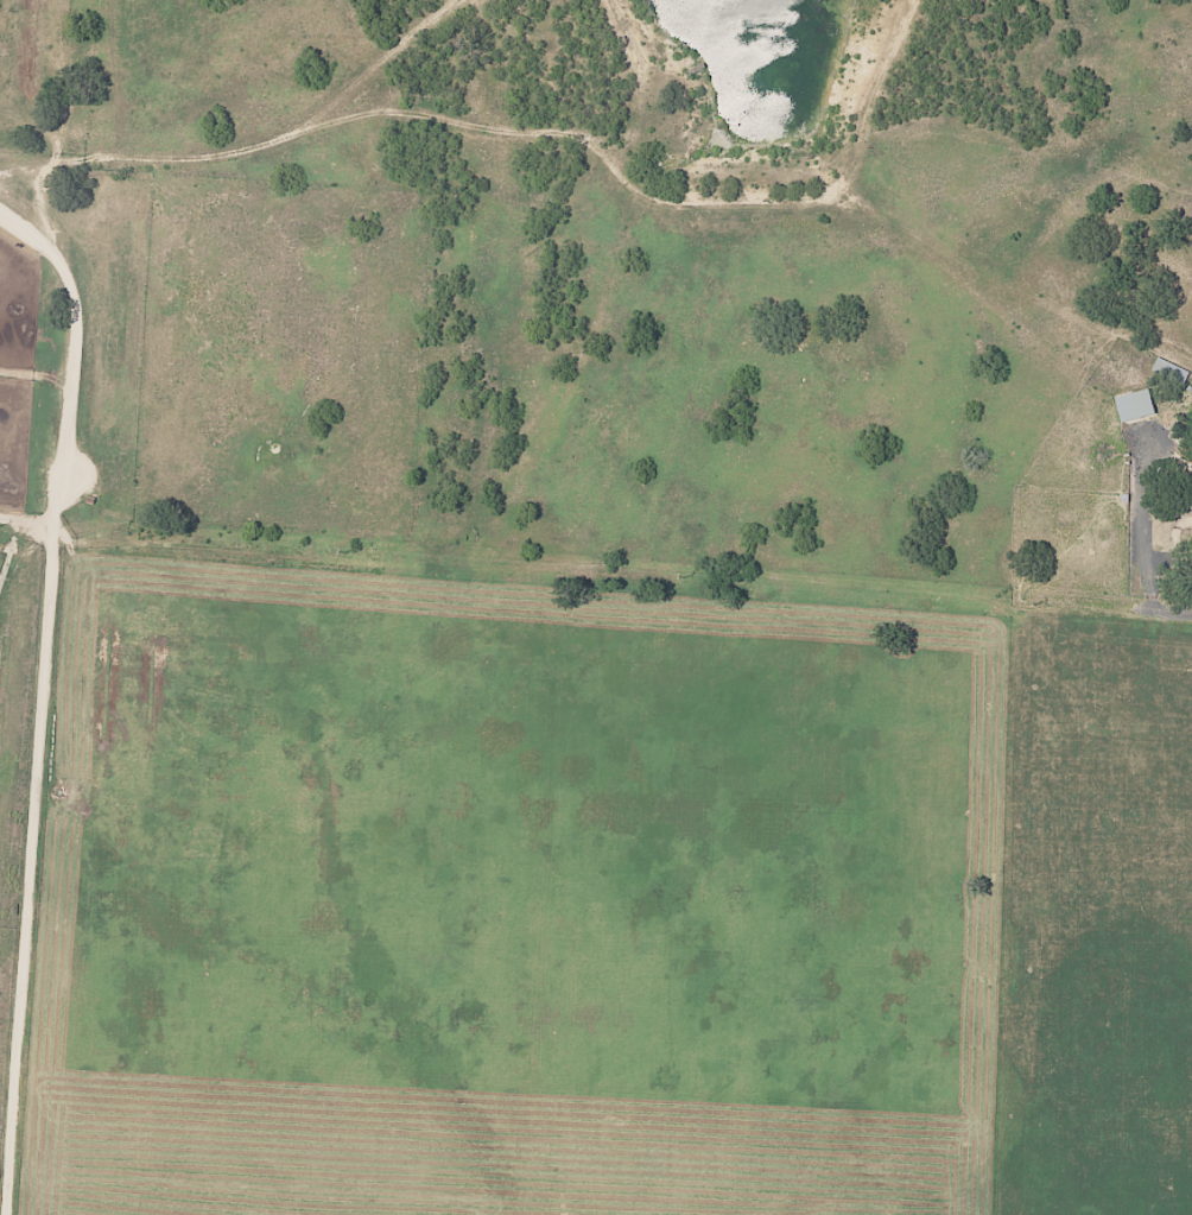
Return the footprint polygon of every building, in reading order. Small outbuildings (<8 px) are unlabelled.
[(1152,369),(1183,385),(1190,372),(1159,356),(1152,369)] [(1115,398),(1122,422),(1155,412),(1148,388),(1115,398)]
